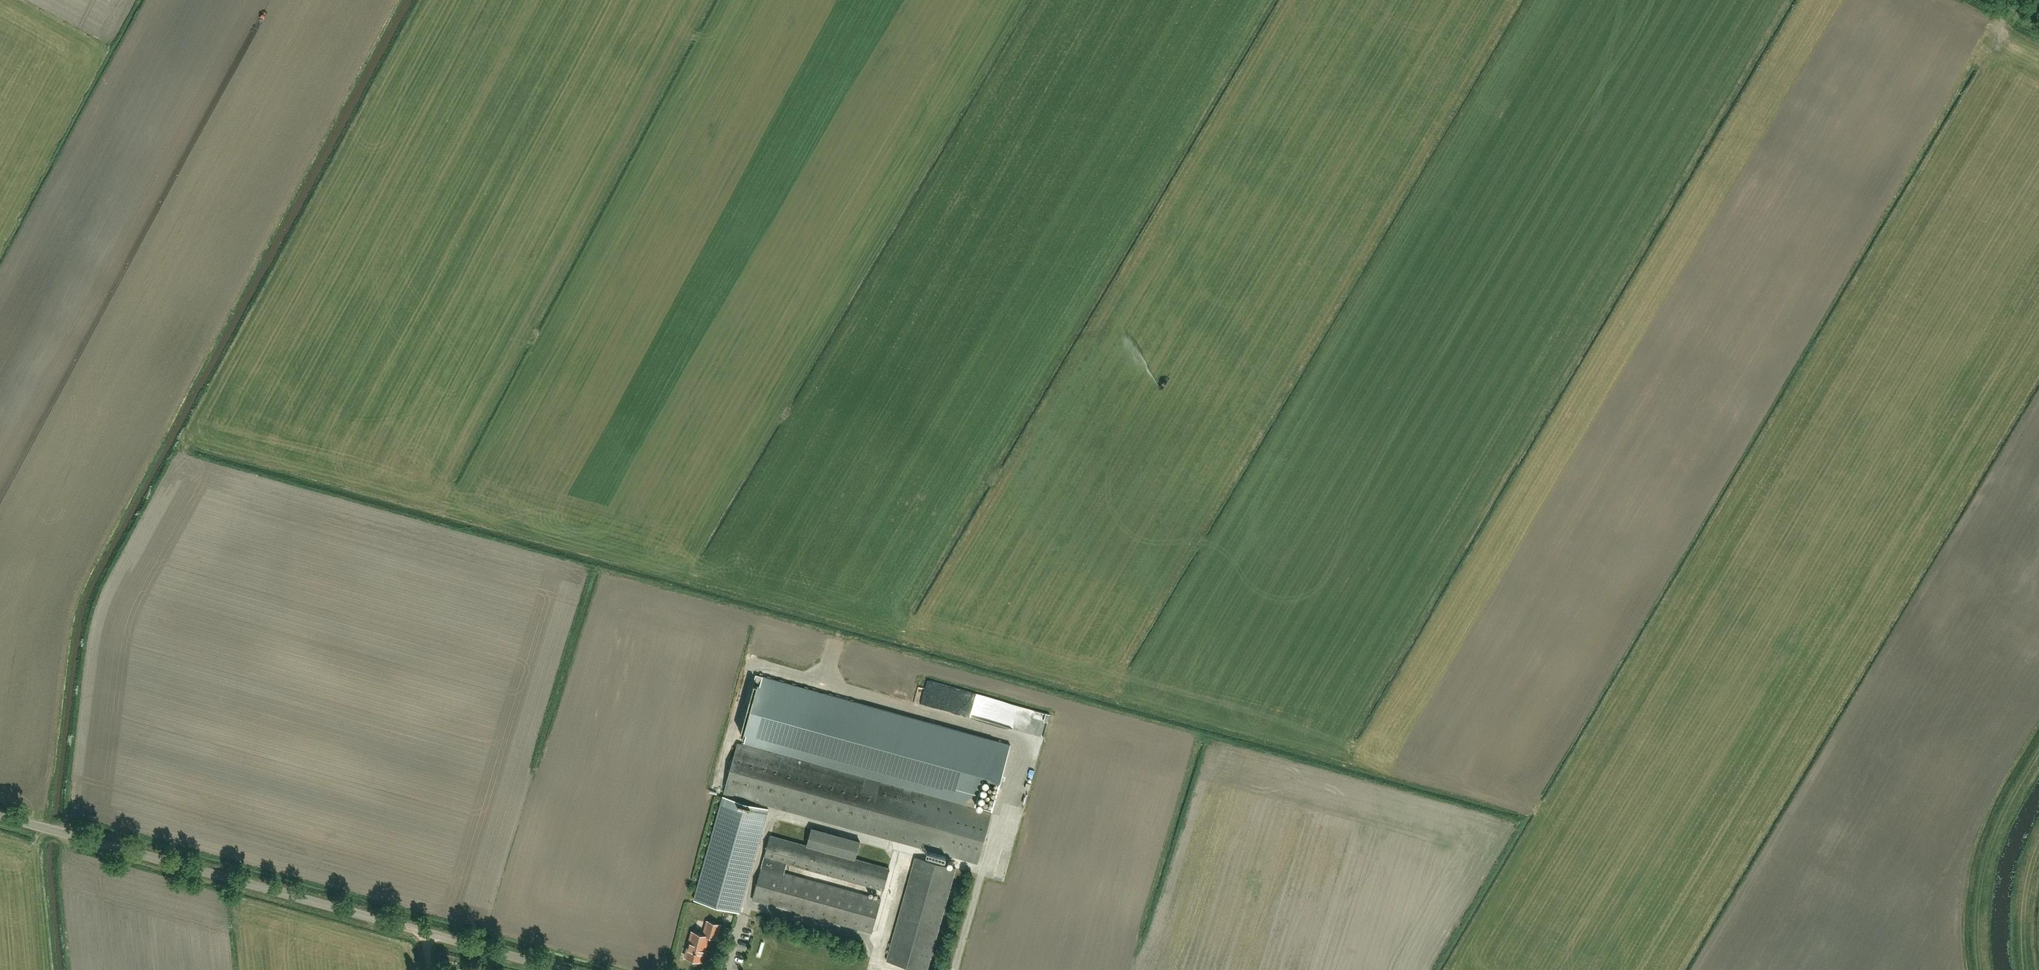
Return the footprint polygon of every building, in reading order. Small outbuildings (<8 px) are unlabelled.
[(744,743),(993,810),(1011,745),(763,676),(760,685),(754,684),(740,733),(746,735),(744,743)] [(982,695),(978,718),(1016,725),(1019,708),(1008,706),(1009,700),(982,695)] [(723,793),(978,864),(992,812),(738,742),(723,793)] [(723,796),(694,900),(740,912),(768,809),(723,796)] [(764,856),(761,866),(752,899),(871,933),(881,900),(784,873),(787,863),(884,890),(890,868),(855,859),(860,839),(812,826),(807,845),(770,835),(764,856)] [(956,869),(916,858),(886,961),(908,967),(907,969),(927,969),(956,869)] [(714,938),(718,924),(707,921),(703,934),(693,931),(686,957),(702,962),(709,936),(714,938)]
